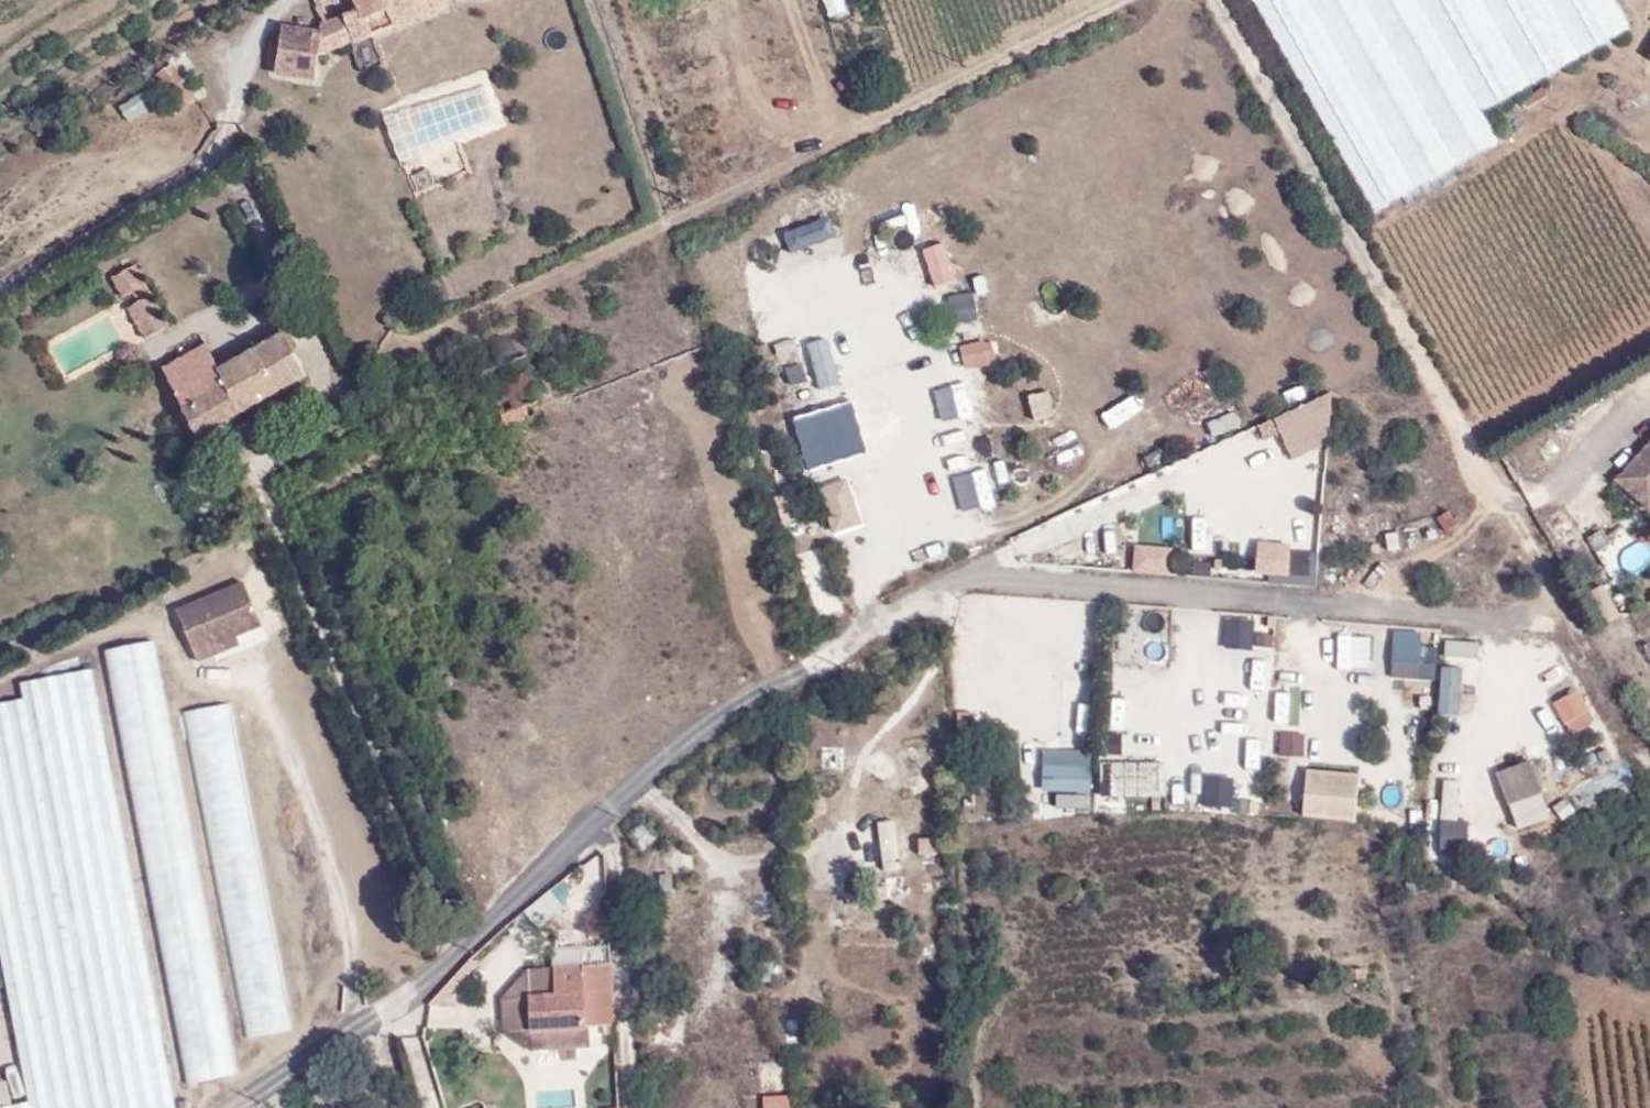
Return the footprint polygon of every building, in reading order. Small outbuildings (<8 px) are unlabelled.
[(318,34),(279,32),(274,76),(313,80),(316,57),(443,7),(440,0),(348,0),(353,14),(318,27),(318,34)] [(1629,27),(1614,0),(1254,0),(1376,211),(1498,140),(1482,112),(1629,27)] [(379,106),(398,160),(504,123),(485,69),(379,106)] [(185,92),(175,74),(164,82),(174,99),(185,92)] [(790,251),(838,237),(832,214),(784,228),(790,251)] [(946,239),(923,247),(936,285),(959,277),(946,239)] [(960,319),(977,317),(974,292),(957,293),(960,319)] [(142,337),(165,326),(151,298),(128,309),(142,337)] [(306,375),(284,335),(218,370),(174,393),(195,434),(223,419),(306,375)] [(985,338),(961,342),(965,368),(989,364),(985,338)] [(161,367),(174,393),(218,370),(204,345),(161,367)] [(491,387),(497,404),(532,391),(526,374),(491,387)] [(1035,419),(1057,411),(1047,385),(1025,393),(1035,419)] [(497,404),(505,423),(539,410),(532,391),(497,404)] [(1272,414),(1293,458),(1340,435),(1319,392),(1272,414)] [(819,398),(798,405),(813,451),(834,444),(819,398)] [(1206,417),(1211,434),(1240,426),(1236,409),(1206,417)] [(205,455),(234,440),(223,419),(195,434),(205,455)] [(1616,479),(1647,509),(1649,505),(1649,450),(1616,479)] [(828,531),(863,526),(857,479),(822,483),(828,531)] [(1207,548),(1211,515),(1193,513),(1189,546),(1207,548)] [(1134,543),(1134,570),(1171,570),(1172,543),(1134,543)] [(1258,545),(1257,580),(1317,582),(1318,547),(1258,545)] [(258,630),(241,589),(179,615),(197,656),(258,630)] [(1226,645),(1276,646),(1276,613),(1226,613),(1226,645)] [(1445,634),(1429,708),(1464,715),(1479,642),(1445,634)] [(237,1075),(154,645),(108,654),(191,1084),(237,1075)] [(1391,659),(1390,673),(1424,676),(1425,662),(1391,659)] [(0,710),(0,923),(35,1103),(2,1106),(2,1107),(176,1107),(92,673),(21,687),(25,706),(0,710)] [(1551,701),(1570,735),(1596,720),(1577,686),(1551,701)] [(1122,693),(1119,726),(1155,729),(1158,696),(1122,693)] [(253,1036),(291,1029),(229,704),(192,711),(253,1036)] [(1310,754),(1308,730),(1278,732),(1280,756),(1310,754)] [(1046,747),(1045,807),(1091,807),(1092,747),(1046,747)] [(1533,756),(1497,768),(1517,827),(1553,815),(1533,756)] [(1112,760),(1112,796),(1166,796),(1166,760),(1112,760)] [(1356,821),(1362,771),(1308,765),(1302,814),(1356,821)] [(1202,807),(1256,812),(1258,799),(1238,798),(1240,775),(1205,772),(1202,807)] [(665,831),(651,815),(628,835),(643,851),(665,831)] [(879,868),(900,867),(897,818),(877,819),(879,868)] [(1467,859),(1464,827),(1428,830),(1431,862),(1467,859)] [(1418,893),(1416,882),(1406,883),(1408,895),(1418,893)] [(585,1028),(583,965),(553,966),(554,992),(530,993),(530,998),(531,1030),(585,1028)] [(553,966),(528,967),(530,993),(554,992),(553,966)] [(1368,982),(1366,969),(1347,971),(1348,983),(1368,982)] [(501,999),(503,1031),(531,1030),(530,998),(501,999)] [(531,1043),(586,1040),(585,1028),(531,1030),(531,1043)] [(791,1092),(762,1093),(762,1107),(791,1107),(791,1092)]
